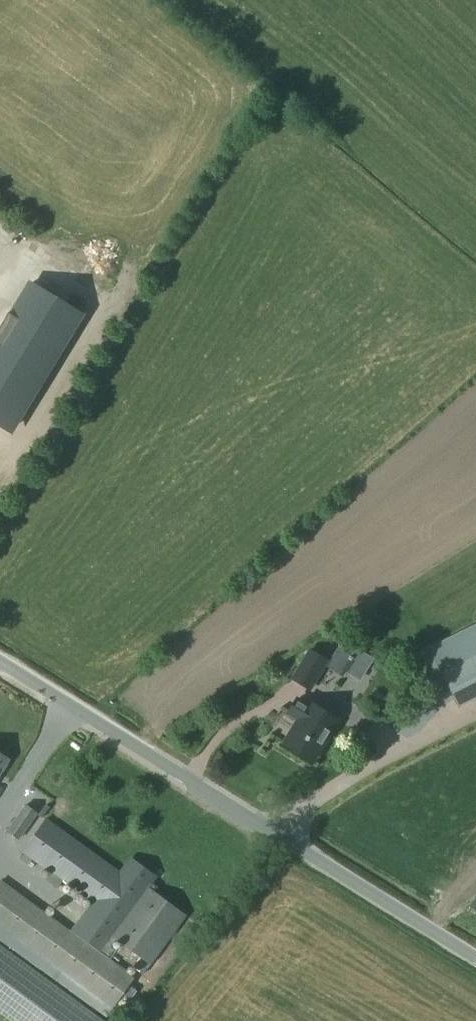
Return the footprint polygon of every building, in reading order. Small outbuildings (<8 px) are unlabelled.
[(22,453),(94,335),(42,303),(0,372),(0,439),(22,453)] [(428,646),(458,707),(475,698),(475,623),(428,646)] [(308,645),(288,677),(310,690),(330,658),(308,645)] [(336,649),(325,666),(341,675),(352,659),(336,649)] [(295,720),(281,742),(314,762),(340,720),(297,695),(286,714),(295,720)] [(25,804),(7,831),(19,840),(39,814),(25,804)] [(46,820),(23,851),(95,902),(72,933),(108,959),(120,941),(152,964),(187,916),(155,892),(159,888),(153,884),(158,877),(133,859),(122,875),(46,820)] [(0,882),(0,925),(50,962),(67,974),(113,1008),(134,978),(108,959),(72,933),(1,881),(0,882)] [(0,946),(0,1016),(7,1020),(104,1020),(0,946)]
